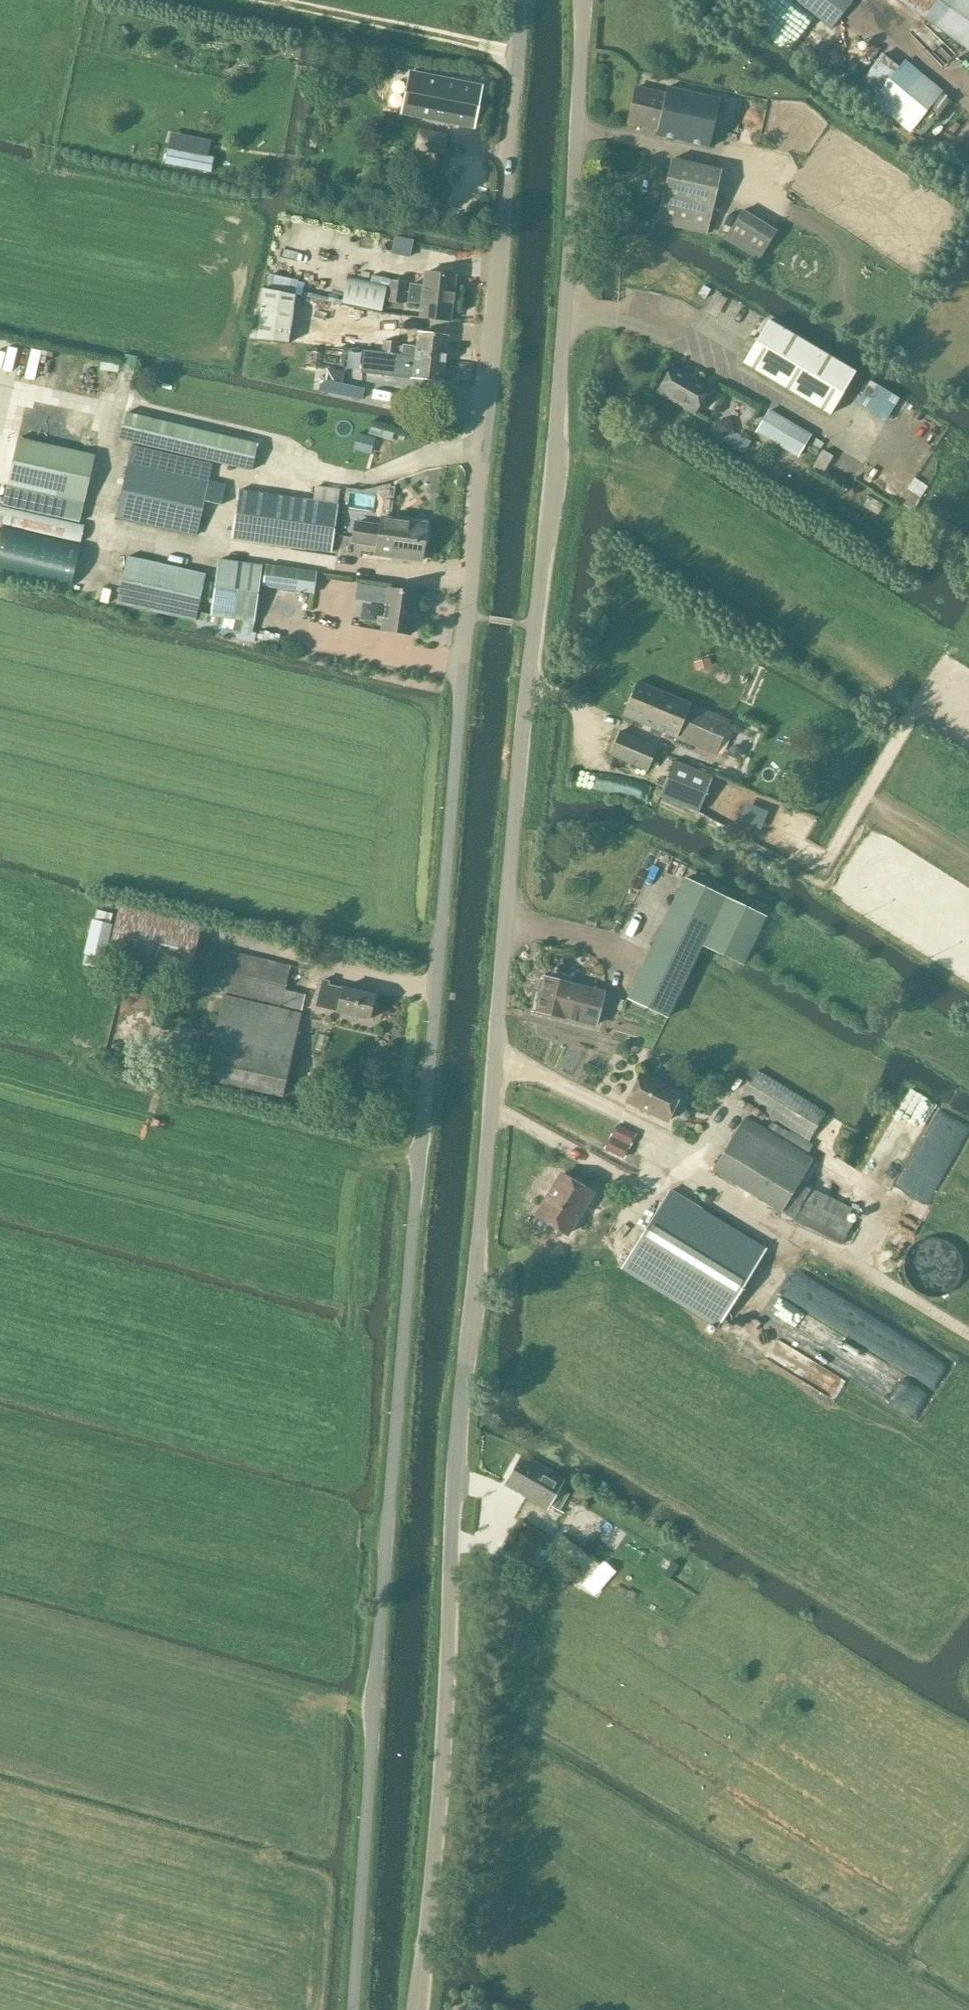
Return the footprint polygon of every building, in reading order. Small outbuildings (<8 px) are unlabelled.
[(832,28),(854,0),(796,0),(832,28)] [(936,28),(968,52),(968,50),(968,0),(898,0),(936,28)] [(948,90),(909,59),(905,65),(888,52),(858,90),(914,134),(948,90)] [(218,60),(217,68),(227,70),(228,61),(218,60)] [(481,87),(418,75),(410,116),(473,128),(481,87)] [(382,77),(378,97),(398,101),(401,81),(382,77)] [(636,88),(628,123),(657,130),(656,135),(709,147),(720,100),(666,88),(665,94),(636,88)] [(442,156),(445,139),(419,134),(416,152),(442,156)] [(180,151),(177,166),(220,175),(223,160),(180,151)] [(707,234),(721,171),(671,160),(657,223),(707,234)] [(759,261),(777,231),(742,210),(724,240),(759,261)] [(410,285),(408,302),(417,303),(422,302),(420,318),(450,321),(455,276),(425,273),(424,288),(419,286),(410,285)] [(388,283),(348,275),(342,304),(382,312),(388,283)] [(404,304),(406,282),(391,280),(388,302),(404,304)] [(263,289),(256,340),(289,344),(295,296),(263,289)] [(768,321),(743,363),(830,415),(855,373),(768,321)] [(402,354),(446,359),(448,336),(419,333),(417,348),(412,346),(403,345),(402,354)] [(443,381),(446,359),(402,354),(401,362),(410,364),(415,362),(413,378),(443,381)] [(694,413),(709,387),(672,366),(657,392),(694,413)] [(323,381),(322,390),(322,391),(349,396),(363,398),(365,389),(345,385),(345,386),(323,381)] [(870,381),(857,403),(887,421),(900,399),(870,381)] [(810,436),(769,411),(757,432),(798,456),(810,436)] [(252,470),(258,444),(126,413),(119,439),(252,470)] [(425,438),(426,431),(419,429),(418,437),(425,438)] [(358,434),(353,450),(371,455),(375,439),(358,434)] [(80,522),(94,456),(17,438),(2,505),(80,522)] [(814,438),(811,444),(820,449),(823,444),(814,438)] [(128,463),(116,517),(196,535),(204,501),(221,505),(225,485),(209,481),(213,463),(133,445),(128,463)] [(239,490),(232,538),(330,552),(331,552),(338,504),(340,492),(315,488),(314,501),(239,490)] [(911,492),(904,505),(913,510),(920,498),(911,492)] [(81,542),(84,526),(6,508),(3,523),(81,542)] [(355,523),(353,542),(378,546),(377,555),(421,561),(426,524),(382,517),(381,526),(355,523)] [(0,533),(0,571),(71,587),(81,543),(2,525),(0,533)] [(195,620),(205,574),(127,556),(117,603),(195,620)] [(254,621),(262,566),(218,560),(211,615),(254,621)] [(314,593),(317,573),(266,565),(263,586),(314,593)] [(358,585),(356,600),(386,604),(388,589),(358,585)] [(410,635),(416,593),(388,589),(386,604),(382,631),(410,635)] [(696,670),(711,665),(709,658),(693,662),(696,670)] [(715,753),(729,721),(637,682),(623,716),(715,753)] [(647,771),(657,746),(620,731),(610,756),(647,771)] [(667,779),(659,797),(697,814),(705,796),(713,777),(675,760),(667,779)] [(684,878),(628,998),(668,1017),(703,943),(707,945),(744,962),(766,915),(684,878)] [(119,907),(107,959),(188,979),(187,982),(302,1010),(305,995),(285,990),(291,966),(197,943),(201,926),(119,907)] [(588,918),(586,924),(594,926),(596,920),(588,918)] [(92,919),(80,966),(100,972),(113,925),(92,919)] [(543,991),(538,1011),(595,1025),(603,992),(546,978),(545,980),(540,981),(539,988),(543,991)] [(321,983),(316,1006),(337,1011),(337,1012),(368,1020),(374,995),(343,987),(343,989),(321,983)] [(223,995),(203,1079),(283,1096),(310,1101),(313,1088),(286,1082),(301,1014),(223,995)] [(199,1077),(207,1046),(184,1040),(176,1071),(199,1077)] [(808,1140),(826,1112),(758,1070),(741,1098),(808,1140)] [(667,1121),(681,1092),(641,1073),(627,1102),(667,1121)] [(907,1115),(913,1117),(907,1130),(898,1126),(893,1137),(916,1147),(935,1104),(915,1096),(907,1115)] [(947,1174),(968,1136),(968,1124),(944,1110),(917,1156),(947,1174)] [(745,1118),(713,1170),(781,1212),(798,1183),(813,1160),(807,1156),(813,1146),(791,1132),(790,1133),(772,1122),(767,1131),(745,1118)] [(617,1127),(611,1140),(631,1150),(637,1137),(617,1127)] [(611,1140),(605,1153),(625,1162),(631,1150),(611,1140)] [(874,1166),(905,1167),(905,1149),(900,1149),(900,1156),(874,1155),(874,1166)] [(567,1234),(592,1193),(561,1174),(536,1215),(567,1234)] [(809,1190),(798,1183),(781,1212),(794,1220),(794,1221),(843,1245),(854,1223),(847,1218),(852,1209),(810,1189),(809,1190)] [(718,1327),(765,1249),(670,1190),(622,1268),(718,1327)] [(850,1377),(922,1416),(953,1360),(798,1276),(786,1299),(851,1334),(833,1368),(777,1338),(767,1357),(840,1396),(850,1377)] [(558,1511),(573,1485),(522,1456),(506,1484),(548,1508),(549,1506),(558,1511)] [(612,1554),(635,1520),(600,1497),(577,1531),(612,1554)] [(544,1568),(551,1555),(538,1548),(531,1561),(544,1568)] [(570,1580),(573,1582),(581,1570),(564,1559),(556,1571),(570,1580)] [(670,1579),(678,1565),(672,1561),(663,1575),(670,1579)] [(566,1586),(570,1580),(556,1571),(552,1577),(566,1586)]
